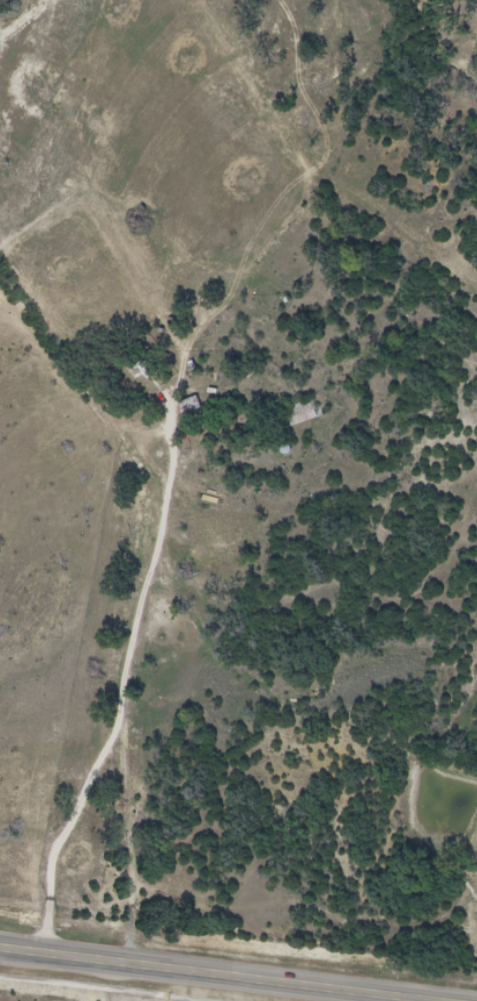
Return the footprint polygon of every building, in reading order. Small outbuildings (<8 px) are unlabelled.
[(178,405),(188,423),(204,415),(194,396),(178,405)] [(318,416),(312,401),(283,413),(289,427),(318,416)]
